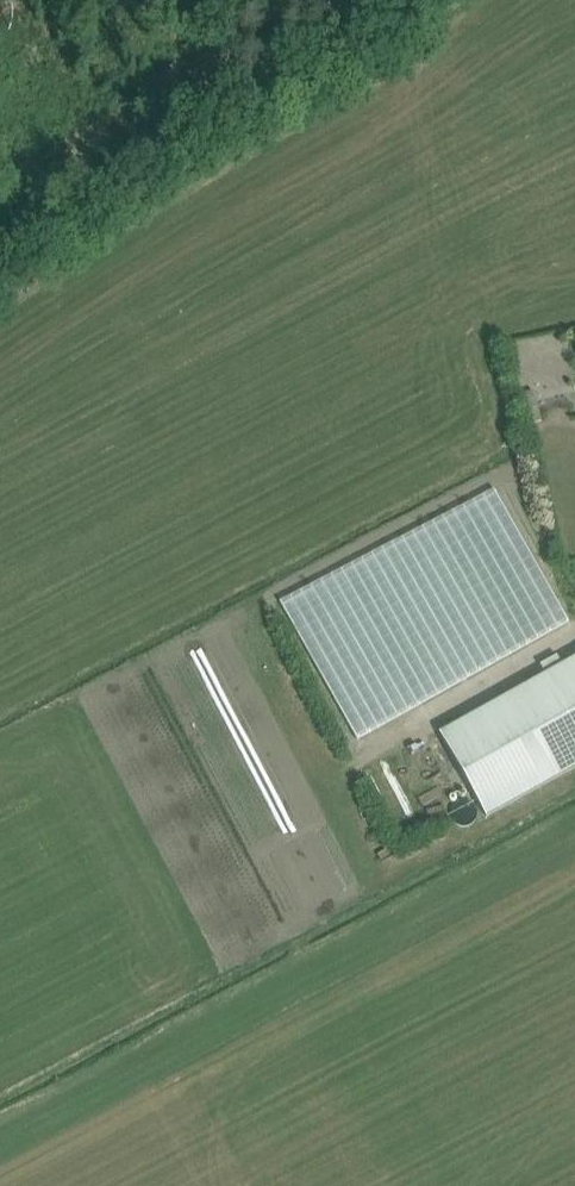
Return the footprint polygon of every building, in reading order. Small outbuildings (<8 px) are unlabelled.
[(434,514),(331,559),(337,564),(393,564),(398,575),(435,559),(448,590),(426,590),(421,596),(411,572),(411,621),(419,621),(436,660),(397,677),(392,664),(363,703),(370,721),(502,664),(525,635),(521,626),(514,626),(537,595),(537,577),(495,546),(495,544),(458,560),(458,532),(434,514)] [(486,816),(574,767),(574,658),(439,733),(486,816)] [(277,676),(257,682),(260,692),(280,686),(277,676)] [(436,840),(461,829),(457,818),(431,830),(436,840)]
